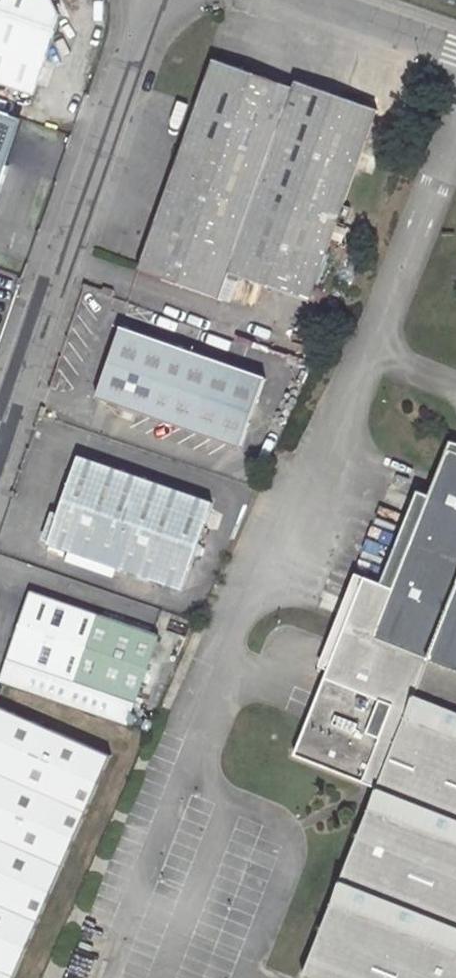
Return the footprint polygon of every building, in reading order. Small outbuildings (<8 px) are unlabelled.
[(34,95),(61,17),(53,0),(0,0),(0,84),(34,95)] [(217,59),(141,267),(222,296),(230,272),(311,301),(337,227),(346,203),(380,110),(298,80),(295,87),(217,59)] [(346,203),(337,227),(348,231),(356,206),(346,203)] [(98,396),(242,448),(268,377),(123,326),(98,396)] [(445,443),(390,584),(363,573),(293,752),(376,785),(302,974),(313,977),(455,977),(455,448),(445,443)] [(50,541),(183,587),(213,502),(79,455),(50,541)] [(130,731),(140,701),(162,635),(34,591),(4,682),(130,731)] [(0,706),(0,977),(14,977),(112,755),(0,706)]
